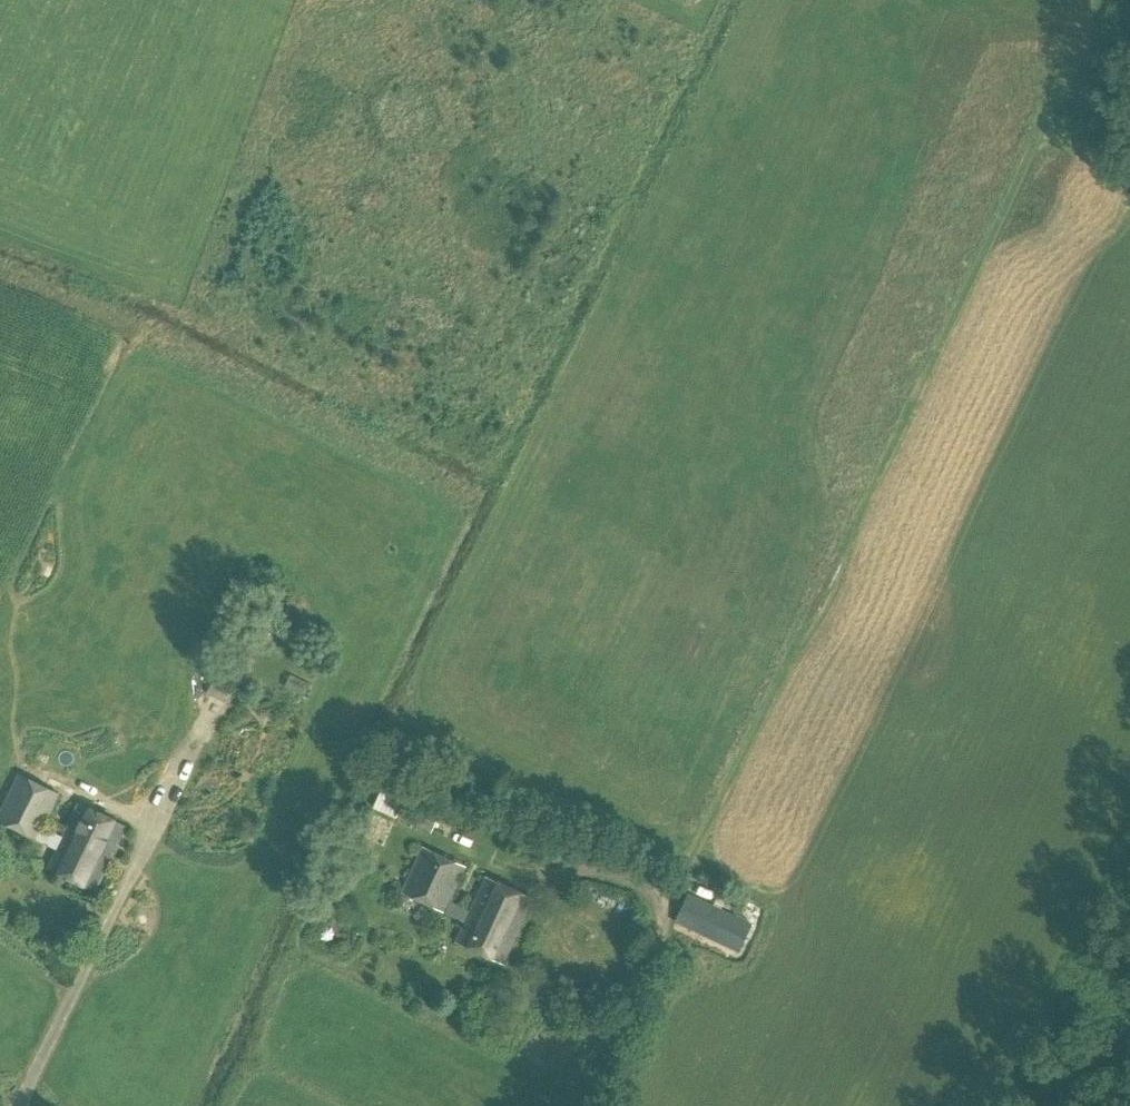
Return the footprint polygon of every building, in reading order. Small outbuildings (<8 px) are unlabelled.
[(229,672),(239,653),(229,648),(219,667),(229,672)] [(43,827),(59,793),(19,774),(0,814),(0,822),(58,849),(48,869),(95,891),(126,826),(80,804),(64,837),(43,827)] [(432,831),(440,812),(405,796),(397,815),(432,831)] [(445,913),(467,866),(422,846),(400,892),(445,913)] [(504,964),(534,899),(486,877),(456,943),(504,964)] [(740,951),(752,924),(690,894),(677,921),(740,951)]
